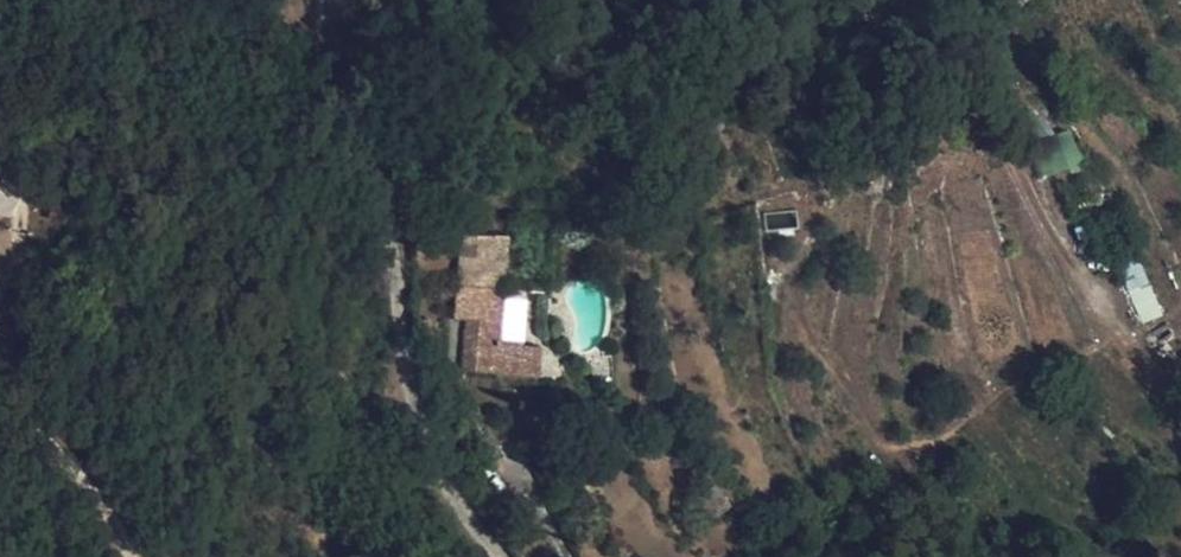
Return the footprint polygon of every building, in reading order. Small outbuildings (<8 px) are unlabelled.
[(443,291),(484,294),(488,234),(448,232),(443,291)] [(1142,322),(1162,314),(1146,274),(1126,283),(1142,322)] [(443,321),(483,324),(484,294),(443,291),(443,321)]
